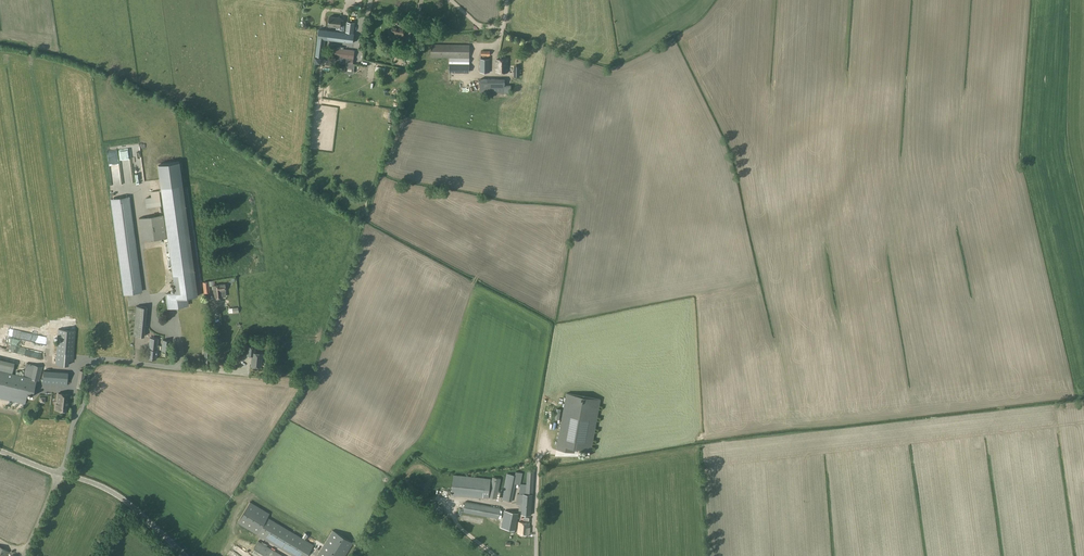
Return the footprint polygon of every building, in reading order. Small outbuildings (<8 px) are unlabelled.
[(330,16),(329,25),(336,26),(336,29),(340,29),(340,30),(344,30),(345,26),(340,25),(341,17),(330,16)] [(355,23),(348,22),(346,32),(353,32),(355,23)] [(393,25),(391,33),(393,34),(392,35),(391,39),(400,41),(400,37),(401,36),(403,36),(405,28),(402,27),(402,26),(403,26),(404,23),(398,22),(397,23),(397,25),(397,26),(393,25)] [(413,49),(419,34),(421,29),(416,27),(414,32),(410,42),(409,47),(413,49)] [(318,39),(353,43),(354,34),(319,29),(318,39)] [(432,44),(431,57),(450,57),(469,58),(470,45),(432,44)] [(390,52),(394,52),(404,55),(406,49),(392,46),(390,52)] [(354,59),(355,50),(336,48),(335,56),(336,57),(335,60),(342,61),(343,57),(354,59)] [(480,72),(490,72),(490,58),(480,58),(480,72)] [(508,72),(508,59),(496,59),(496,61),(495,61),(495,66),(496,66),(496,72),(508,72)] [(505,79),(479,78),(479,92),(505,92),(505,79)] [(178,162),(158,165),(162,190),(176,292),(166,293),(168,308),(188,305),(187,296),(196,295),(201,294),(201,293),(186,187),(182,187),(178,162)] [(128,195),(111,198),(124,294),(141,291),(130,204),(128,195)] [(142,241),(166,237),(163,215),(139,218),(142,241)] [(226,296),(225,290),(225,285),(213,286),(215,298),(222,297),(223,297),(226,296)] [(133,336),(144,337),(146,308),(136,307),(133,336)] [(57,352),(56,364),(69,365),(69,360),(73,361),(74,354),(76,330),(58,329),(57,352)] [(158,339),(150,338),(149,349),(147,349),(147,358),(156,359),(157,350),(158,339)] [(162,351),(170,352),(171,340),(163,339),(162,351)] [(14,351),(28,354),(29,349),(15,346),(14,351)] [(249,356),(253,356),(252,367),(262,368),(263,354),(255,353),(256,348),(249,347),(249,356)] [(33,380),(31,379),(34,365),(27,363),(24,378),(0,372),(0,394),(26,400),(28,393),(30,394),(33,380)] [(43,367),(34,365),(31,379),(33,380),(30,394),(33,394),(36,380),(39,381),(43,367)] [(81,367),(77,385),(83,386),(86,368),(81,367)] [(44,371),(43,384),(67,386),(68,373),(44,371)] [(56,404),(55,410),(57,410),(69,411),(71,394),(58,393),(57,404),(56,404)] [(567,393),(557,449),(575,452),(575,448),(576,448),(591,451),(600,399),(567,393)] [(520,485),(520,492),(526,492),(526,494),(533,495),(535,469),(528,468),(527,485),(520,485)] [(507,473),(502,499),(512,502),(516,484),(520,485),(523,473),(516,472),(515,475),(507,473)] [(454,475),(452,495),(483,499),(484,491),(490,492),(491,492),(491,486),(491,479),(454,475)] [(490,492),(489,497),(497,498),(501,479),(493,477),(491,486),(491,492),(490,492)] [(526,494),(523,494),(522,511),(522,514),(531,515),(533,495),(526,494)] [(238,523),(257,535),(266,518),(267,518),(269,513),(249,502),(238,523)] [(465,502),(463,512),(499,519),(501,508),(465,502)] [(512,529),(515,530),(516,530),(517,524),(515,523),(517,513),(505,511),(501,527),(512,529)] [(257,535),(294,555),(307,555),(313,545),(267,518),(266,518),(257,535)] [(519,522),(518,533),(530,534),(531,527),(529,527),(530,523),(519,522)] [(354,543),(333,530),(317,555),(345,555),(354,543)] [(251,553),(256,555),(283,555),(258,542),(251,553)] [(9,552),(0,547),(0,555),(7,555),(9,552)]
